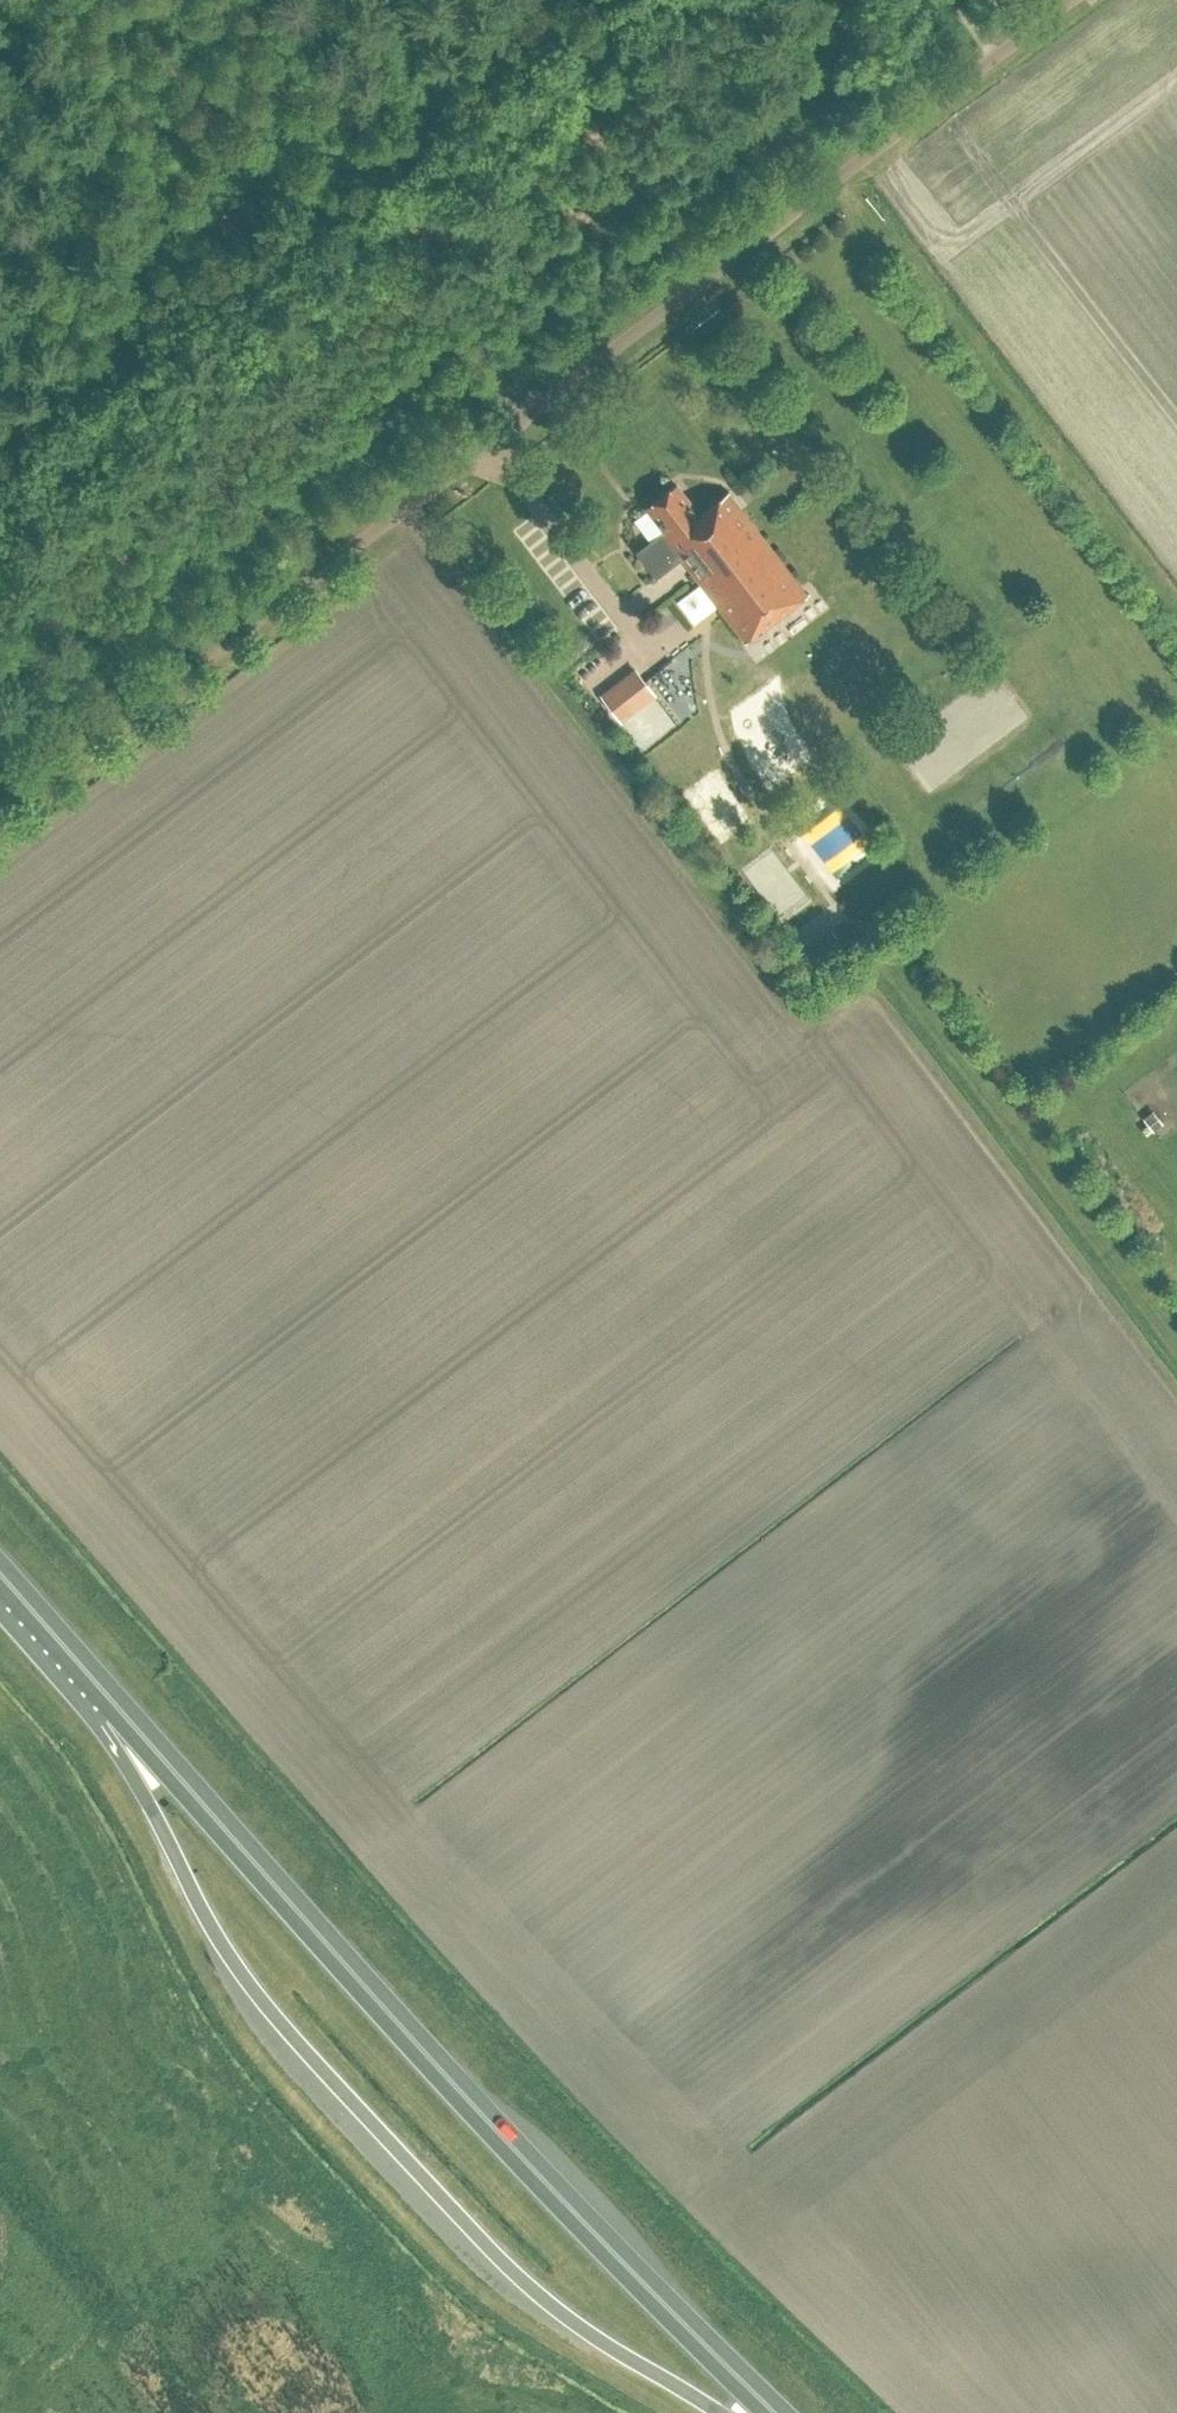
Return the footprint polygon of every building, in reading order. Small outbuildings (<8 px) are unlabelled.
[(656,577),(681,558),(745,642),(808,594),(729,491),(700,513),(677,483),(647,507),(665,531),(637,552),(656,577)] [(1020,555),(1032,547),(1020,529),(1008,538),(1020,555)] [(690,650),(691,650),(683,653),(678,660),(678,670),(685,678),(695,679),(703,677),(708,668),(707,659),(699,651),(690,650)] [(597,696),(619,724),(655,696),(633,668),(597,696)] [(656,719),(633,737),(649,757),(672,739),(656,719)] [(1152,1109),(1142,1116),(1152,1130),(1162,1122),(1152,1109)]
